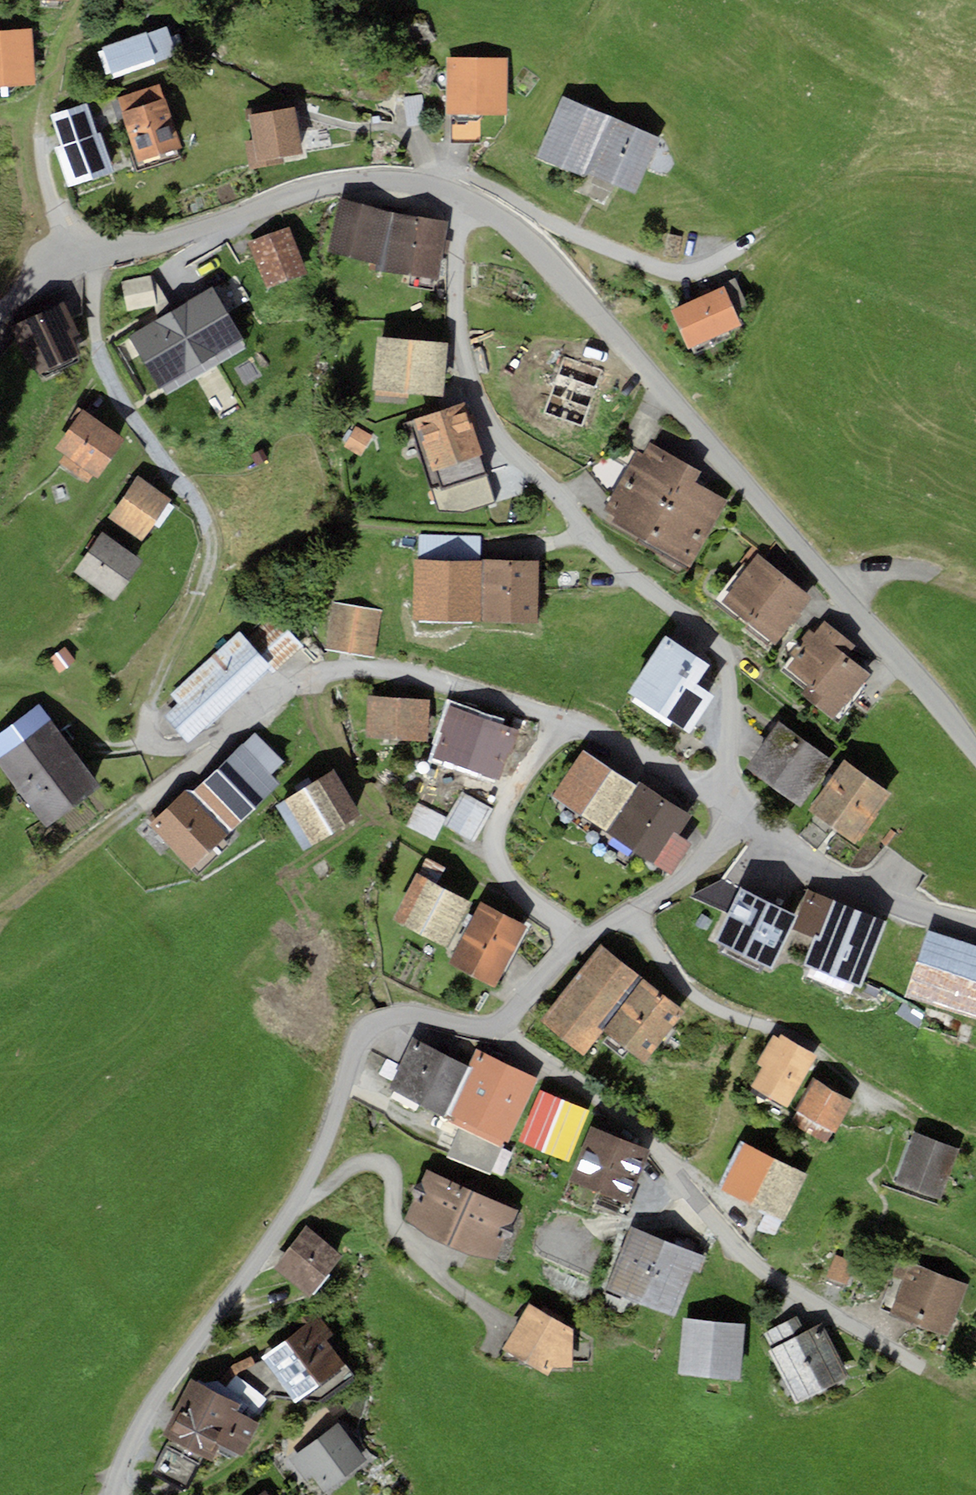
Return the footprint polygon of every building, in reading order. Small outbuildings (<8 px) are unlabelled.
[(145,32),(103,47),(113,73),(154,59),(155,62),(178,54),(168,27),(146,35),(145,32)] [(37,84),(33,28),(0,30),(0,86),(37,84)] [(509,58),(448,57),(447,114),(451,114),(451,142),(480,142),(480,114),(508,115),(509,58)] [(162,82),(117,96),(137,161),(182,147),(162,82)] [(608,114),(563,95),(538,156),(583,174),(608,114)] [(87,102),(53,113),(64,144),(55,147),(69,186),(114,171),(101,133),(98,134),(87,102)] [(296,106),(249,115),(256,155),(248,157),(250,169),(284,163),(283,156),(304,152),(296,106)] [(661,137),(615,117),(589,173),(636,194),(661,137)] [(392,211),(340,198),(328,250),(378,263),(392,211)] [(450,220),(395,211),(385,269),(440,278),(450,220)] [(291,226),(250,241),(268,289),(309,274),(291,226)] [(682,237),(668,234),(663,256),(678,258),(682,237)] [(156,305),(151,277),(122,281),(126,310),(156,305)] [(172,310),(151,277),(156,305),(158,318),(172,310)] [(721,288),(671,309),(688,349),(743,325),(737,310),(746,306),(734,279),(719,285),(721,288)] [(248,348),(212,286),(172,310),(158,318),(129,336),(166,396),(248,348)] [(64,301),(10,326),(26,359),(31,357),(39,374),(81,354),(73,336),(79,333),(64,301)] [(448,342),(378,336),(373,389),(443,396),(448,342)] [(608,367),(561,351),(538,416),(586,432),(608,367)] [(466,401),(414,419),(433,471),(436,469),(442,488),(432,490),(440,513),(464,514),(496,501),(487,473),(480,455),(484,453),(466,401)] [(127,437),(83,405),(53,447),(63,454),(58,461),(86,482),(93,472),(98,476),(127,437)] [(643,453),(636,449),(603,510),(615,516),(611,522),(692,565),(726,501),(693,483),(700,471),(648,444),(643,453)] [(170,499),(138,477),(110,518),(142,540),(170,499)] [(142,559),(101,531),(74,571),(115,599),(142,559)] [(420,534),(419,558),(480,559),(481,535),(420,534)] [(812,597),(757,555),(721,602),(775,644),(812,597)] [(419,558),(416,558),(415,620),(483,621),(484,559),(480,559),(419,558)] [(539,560),(484,559),(483,621),(538,622),(539,560)] [(382,611),(333,603),(325,648),(375,656),(382,611)] [(177,703),(164,715),(188,742),(268,668),(273,673),(303,644),(273,612),(246,636),(239,629),(169,694),(177,703)] [(856,645),(824,620),(815,631),(811,628),(797,645),(803,649),(788,668),(809,684),(802,693),(834,718),(869,673),(847,656),(856,645)] [(712,663),(664,633),(626,692),(673,722),(672,723),(690,735),(716,695),(706,689),(712,680),(704,675),(712,663)] [(66,647),(49,659),(60,673),(76,660),(66,647)] [(430,699),(368,696),(365,738),(428,741),(430,699)] [(0,733),(0,766),(46,827),(101,786),(39,704),(0,733)] [(516,730),(448,707),(432,756),(499,779),(516,730)] [(830,757),(780,721),(747,766),(796,803),(830,757)] [(256,730),(201,782),(239,823),(281,783),(273,774),(285,762),(256,730)] [(636,784),(583,749),(552,796),(606,831),(636,784)] [(891,792),(844,759),(809,809),(855,842),(891,792)] [(334,769),(275,805),(303,850),(362,814),(334,769)] [(639,780),(636,784),(606,831),(672,874),(692,843),(680,834),(692,815),(639,780)] [(239,823),(201,782),(193,790),(186,789),(228,833),(239,823)] [(186,789),(149,823),(190,867),(228,833),(186,789)] [(485,813),(460,799),(444,829),(469,843),(485,813)] [(441,819),(419,807),(406,832),(428,843),(441,819)] [(808,823),(799,835),(815,847),(824,836),(808,823)] [(420,873),(417,872),(392,919),(449,949),(474,902),(437,883),(445,868),(427,858),(420,873)] [(690,896),(728,914),(717,942),(773,968),(796,914),(723,879),(690,896)] [(888,920),(809,888),(793,930),(815,938),(804,965),(862,988),(888,920)] [(527,925),(482,901),(448,962),(494,987),(527,925)] [(927,930),(906,996),(975,1018),(975,945),(927,930)] [(643,977),(600,944),(541,1021),(584,1054),(604,1029),(643,977)] [(686,1010),(643,977),(604,1029),(647,1061),(686,1010)] [(817,1055),(780,1034),(778,1037),(774,1035),(758,1063),(763,1066),(751,1085),(788,1106),(817,1055)] [(440,1050),(413,1037),(399,1065),(387,1060),(380,1074),(393,1080),(389,1088),(448,1117),(450,1113),(473,1067),(468,1065),(455,1058),(458,1051),(444,1044),(440,1050)] [(539,1078),(476,1048),(468,1065),(473,1067),(450,1113),(508,1141),(539,1078)] [(854,1101),(815,1079),(797,1110),(799,1111),(793,1122),(825,1141),(832,1129),(836,1132),(854,1101)] [(590,1110),(540,1089),(519,1140),(569,1161),(590,1110)] [(459,1127),(446,1157),(490,1175),(503,1146),(459,1127)] [(649,1150),(592,1127),(571,1180),(628,1203),(649,1150)] [(960,1149),(914,1132),(895,1181),(942,1198),(960,1149)] [(807,1174),(740,1141),(717,1187),(784,1221),(807,1174)] [(461,1185),(427,1171),(422,1184),(416,1184),(413,1192),(416,1196),(405,1222),(495,1260),(505,1237),(510,1236),(514,1228),(511,1224),(517,1210),(482,1194),(480,1185),(472,1181),(461,1185)] [(707,1255),(630,1224),(604,1289),(675,1318),(694,1270),(700,1273),(707,1255)] [(343,1254),(307,1225),(274,1267),(310,1296),(343,1254)] [(835,1254),(825,1277),(846,1286),(856,1262),(835,1254)] [(969,1284),(908,1262),(889,1315),(950,1336),(969,1284)] [(294,1333),(261,1357),(295,1403),(346,1365),(326,1339),(333,1333),(312,1305),(287,1324),(294,1333)] [(541,1311),(529,1305),(504,1351),(548,1375),(553,1367),(574,1367),(573,1327),(563,1322),(565,1318),(543,1306),(541,1311)] [(771,1349),(768,1350),(796,1403),(850,1375),(823,1323),(806,1332),(798,1316),(763,1333),(771,1349)] [(746,1322),(684,1317),(678,1373),(741,1379),(746,1322)] [(233,1364),(220,1381),(226,1386),(236,1375),(238,1373),(256,1365),(252,1355),(233,1364)] [(198,1380),(197,1381),(241,1403),(237,1411),(243,1414),(244,1412),(255,1417),(268,1399),(236,1375),(226,1386),(220,1381),(218,1380),(205,1383),(198,1380)] [(197,1381),(191,1378),(161,1436),(169,1440),(204,1457),(213,1462),(221,1446),(242,1456),(259,1423),(243,1414),(237,1411),(241,1403),(197,1381)] [(368,1461),(340,1421),(288,1458),(305,1481),(313,1475),(325,1491),(368,1461)] [(204,1457),(169,1440),(152,1472),(188,1491),(204,1457)]
